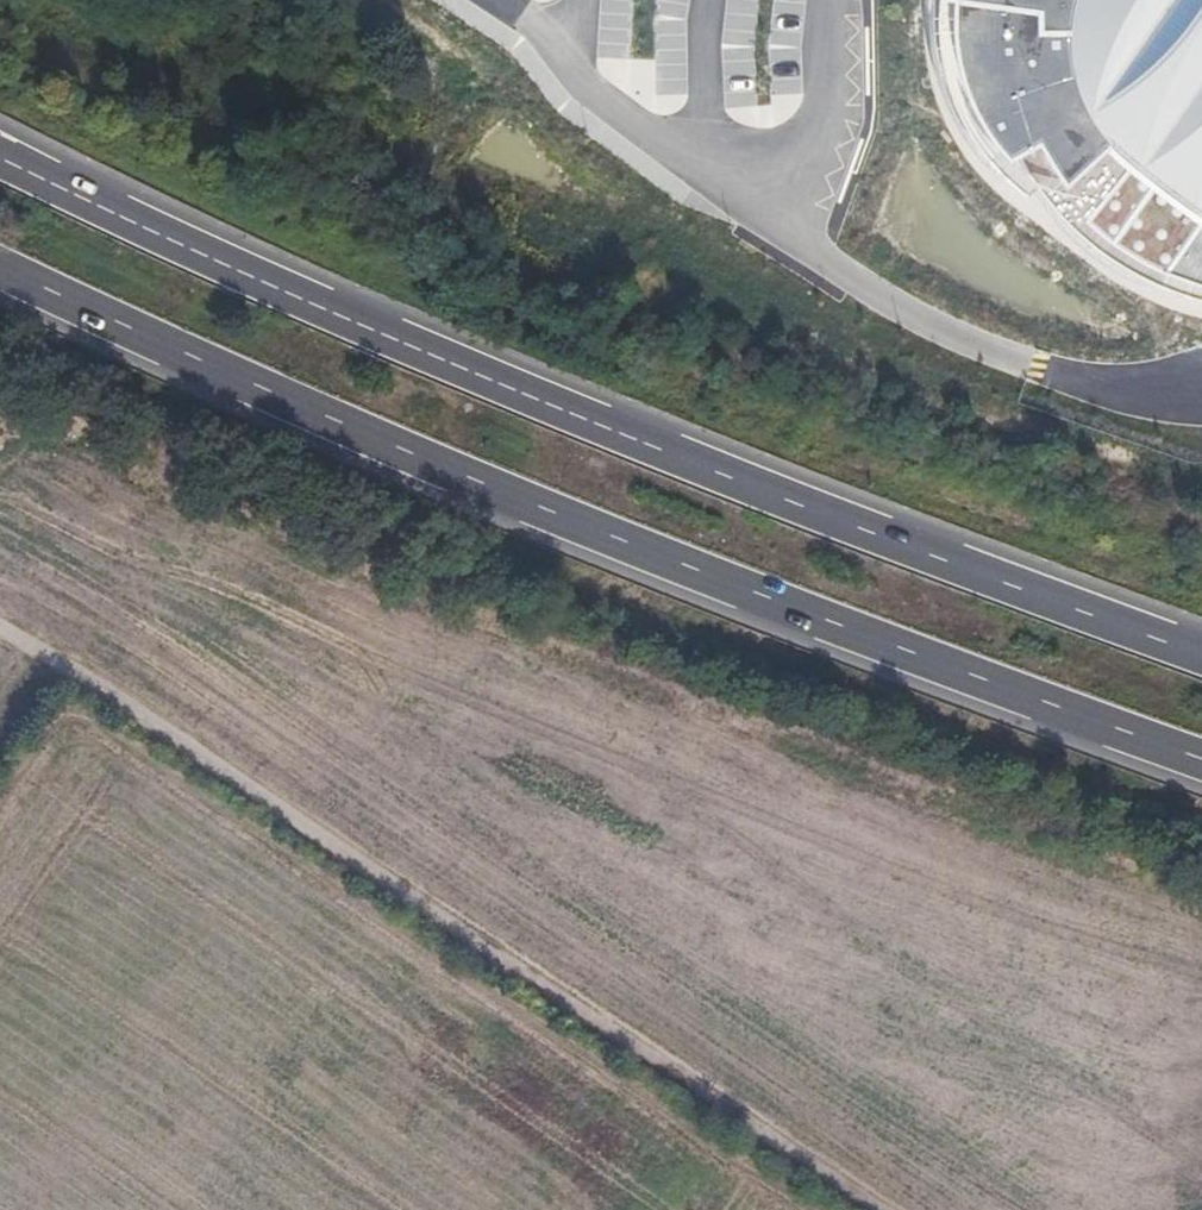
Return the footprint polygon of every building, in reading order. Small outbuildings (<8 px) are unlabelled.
[(956,3),(955,42),(963,81),(984,129),(1011,161),(1021,155),(1083,221),(1115,246),(1163,273),(1201,284),(1201,0),(948,0),(956,3)]
